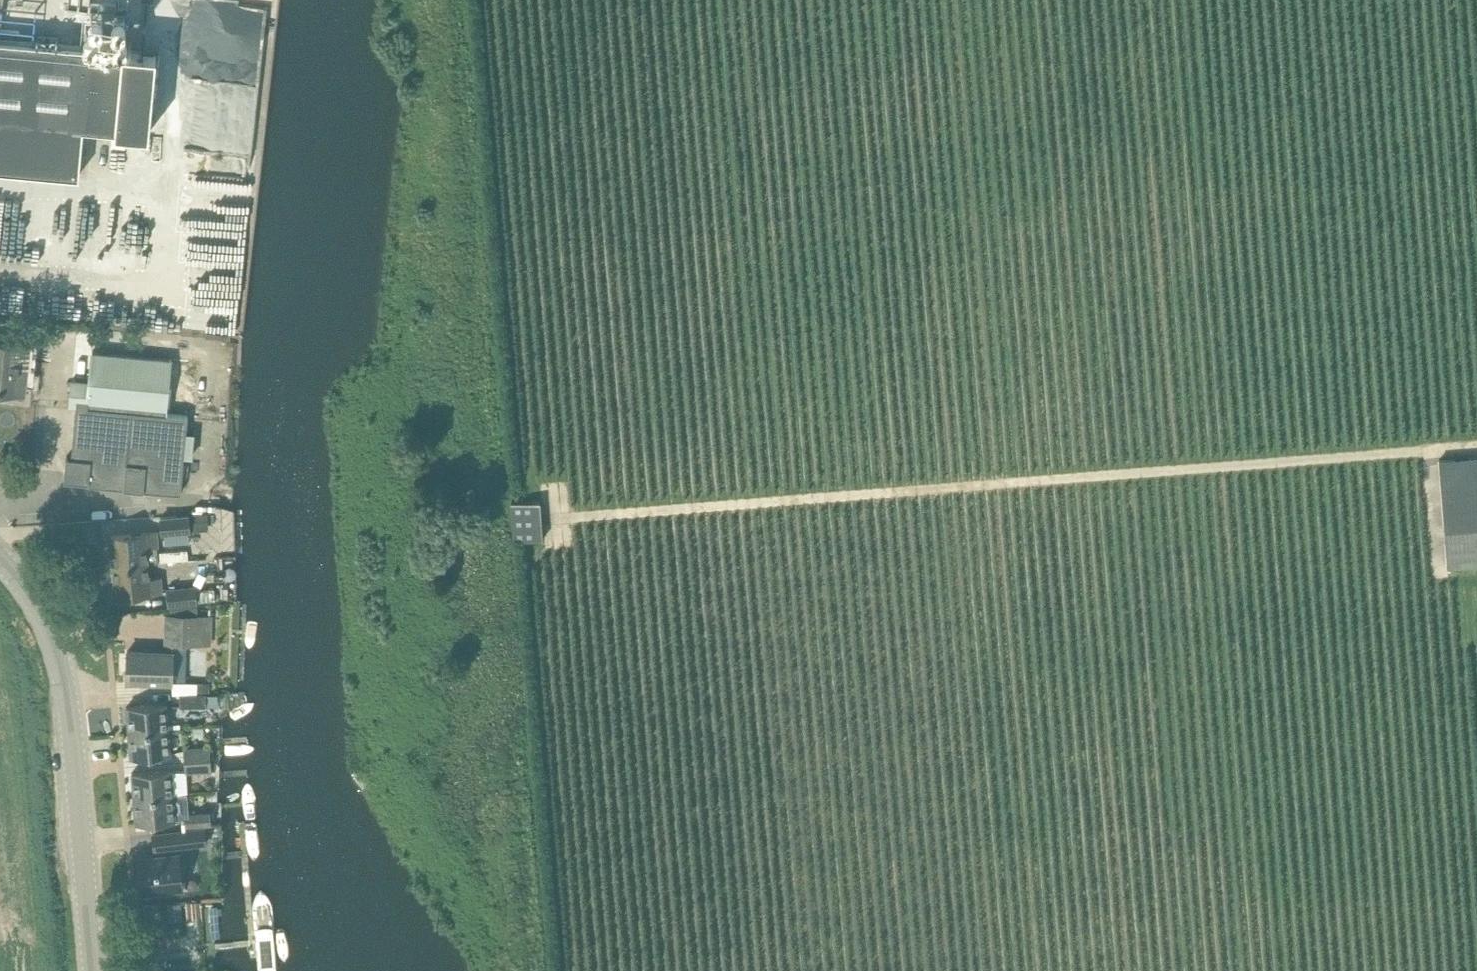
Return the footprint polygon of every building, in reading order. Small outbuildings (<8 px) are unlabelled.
[(0,39),(0,168),(82,176),(87,128),(153,134),(160,53),(0,39)] [(18,373),(19,361),(27,362),(29,345),(0,343),(0,391),(16,392),(18,373)] [(72,379),(70,406),(76,407),(77,399),(88,400),(87,407),(131,411),(124,487),(181,493),(183,473),(189,410),(188,410),(192,361),(93,352),(90,381),(72,379)] [(66,459),(65,479),(88,481),(87,484),(124,487),(131,411),(87,407),(88,400),(77,399),(76,407),(71,457),(67,456),(66,459)] [(537,538),(536,500),(510,501),(511,539),(537,538)] [(205,514),(191,515),(192,531),(206,530),(205,514)] [(189,515),(161,518),(162,534),(190,531),(189,515)] [(114,565),(148,563),(146,548),(157,547),(155,531),(111,535),(114,565)] [(158,562),(148,563),(149,579),(159,578),(158,562)] [(149,579),(148,563),(114,565),(116,596),(160,591),(159,578),(149,579)] [(168,606),(196,603),(195,588),(167,590),(168,606)] [(168,615),(167,643),(198,644),(198,615),(168,615)] [(173,652),(148,651),(128,650),(127,681),(172,682),(173,652)] [(208,682),(196,682),(196,691),(208,691),(208,682)] [(207,695),(181,696),(182,706),(207,705),(207,695)] [(129,733),(169,729),(167,703),(127,707),(129,733)] [(169,729),(129,733),(131,757),(171,753),(169,729)] [(185,760),(210,759),(209,747),(184,749),(185,760)] [(211,771),(210,759),(185,760),(186,773),(211,771)] [(134,797),(173,794),(171,769),(132,772),(134,797)] [(175,819),(173,794),(134,797),(136,822),(175,819)] [(184,814),(185,826),(210,822),(209,811),(184,814)] [(205,829),(153,835),(155,849),(206,843),(205,829)] [(178,855),(139,860),(143,892),(182,887),(178,855)] [(203,901),(174,904),(176,917),(205,914),(203,901)] [(147,925),(150,954),(190,948),(186,919),(147,925)]
